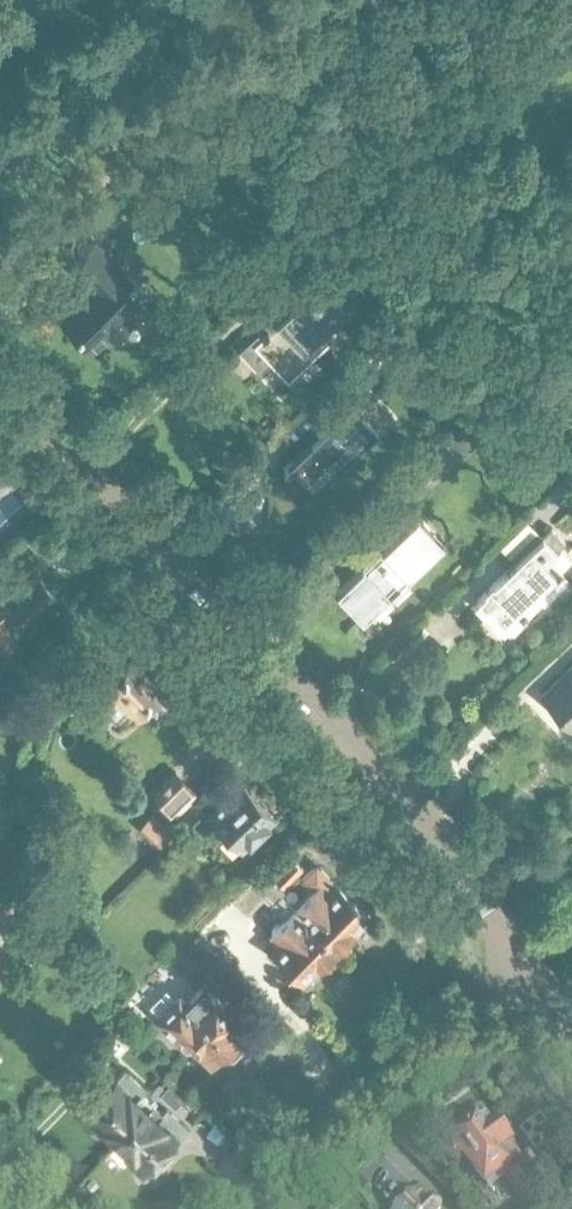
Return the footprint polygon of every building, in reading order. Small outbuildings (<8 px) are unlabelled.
[(119,263),(116,266),(94,244),(71,266),(93,288),(88,294),(86,292),(78,300),(79,302),(62,319),(91,348),(108,331),(112,335),(117,330),(123,330),(130,323),(130,317),(135,312),(131,308),(148,291),(132,276),(134,273),(124,263),(122,265),(119,263)] [(281,371),(371,286),(354,268),(339,283),(329,271),(321,279),(319,278),(291,305),(290,303),(260,332),(240,350),(260,371),(271,360),(281,371)] [(452,343),(434,323),(426,331),(445,350),(452,343)] [(305,496),(379,425),(353,398),(279,470),(305,496)] [(466,413),(421,456),(440,476),(485,433),(483,430),(490,425),(473,406),(467,414),(466,413)] [(0,459),(0,492),(16,477),(0,459)] [(558,485),(571,500),(571,472),(558,485)] [(362,560),(366,565),(337,593),(338,594),(342,590),(366,615),(362,619),(363,620),(443,542),(417,516),(384,548),(379,543),(362,560)] [(549,557),(557,549),(543,535),(494,583),(486,590),(479,597),(509,627),(564,573),(549,557)] [(55,597),(42,583),(11,612),(0,600),(0,650),(24,628),(22,627),(55,597)] [(164,690),(131,656),(102,683),(108,689),(106,690),(128,714),(130,712),(135,717),(164,690)] [(542,694),(571,725),(571,665),(542,694)] [(197,792),(177,771),(155,793),(174,813),(197,792)] [(270,827),(271,822),(269,821),(276,815),(236,773),(217,791),(224,798),(209,813),(242,847),(258,832),(259,833),(264,832),(270,827)] [(192,803),(175,819),(189,835),(206,819),(192,803)] [(1,852),(17,825),(0,816),(0,851),(1,852)] [(157,850),(168,839),(147,818),(136,828),(157,850)] [(296,907),(338,949),(354,933),(350,930),(369,912),(339,883),(336,887),(328,879),(329,878),(322,870),(321,871),(316,867),(305,878),(315,888),(296,907)] [(296,907),(283,894),(260,872),(234,897),(249,913),(265,897),(285,917),(273,929),(280,936),(273,943),(278,947),(275,950),(281,956),(281,960),(289,968),(294,969),(302,977),(318,961),(322,965),(338,949),(296,907)] [(239,973),(219,953),(232,939),(213,920),(194,939),(213,958),(212,960),(233,980),(239,973)] [(186,1004),(179,997),(160,1017),(178,1034),(178,1041),(186,1049),(192,1049),(196,1045),(213,1061),(221,1052),(226,1056),(234,1057),(242,1048),(242,1041),(237,1036),(245,1027),(208,992),(205,995),(199,990),(186,1004)] [(116,1139),(150,1102),(139,1093),(144,1088),(125,1070),(113,1084),(111,1082),(101,1093),(99,1091),(83,1109),(86,1112),(82,1116),(97,1130),(101,1125),(116,1139)] [(184,1096),(169,1081),(160,1091),(175,1106),(184,1096)] [(176,1140),(178,1137),(180,1139),(189,1130),(166,1108),(162,1113),(150,1102),(116,1139),(134,1156),(130,1161),(143,1173),(147,1168),(152,1172),(169,1154),(168,1153),(178,1142),(176,1140)] [(505,1122),(501,1124),(493,1130),(484,1118),(478,1122),(478,1123),(455,1140),(456,1141),(448,1147),(460,1164),(467,1158),(487,1185),(506,1172),(526,1199),(549,1183),(528,1154),(520,1160),(511,1148),(516,1144),(510,1136),(513,1134),(505,1122)] [(405,1208),(438,1208),(436,1207),(428,1206),(418,1196),(405,1208)]
